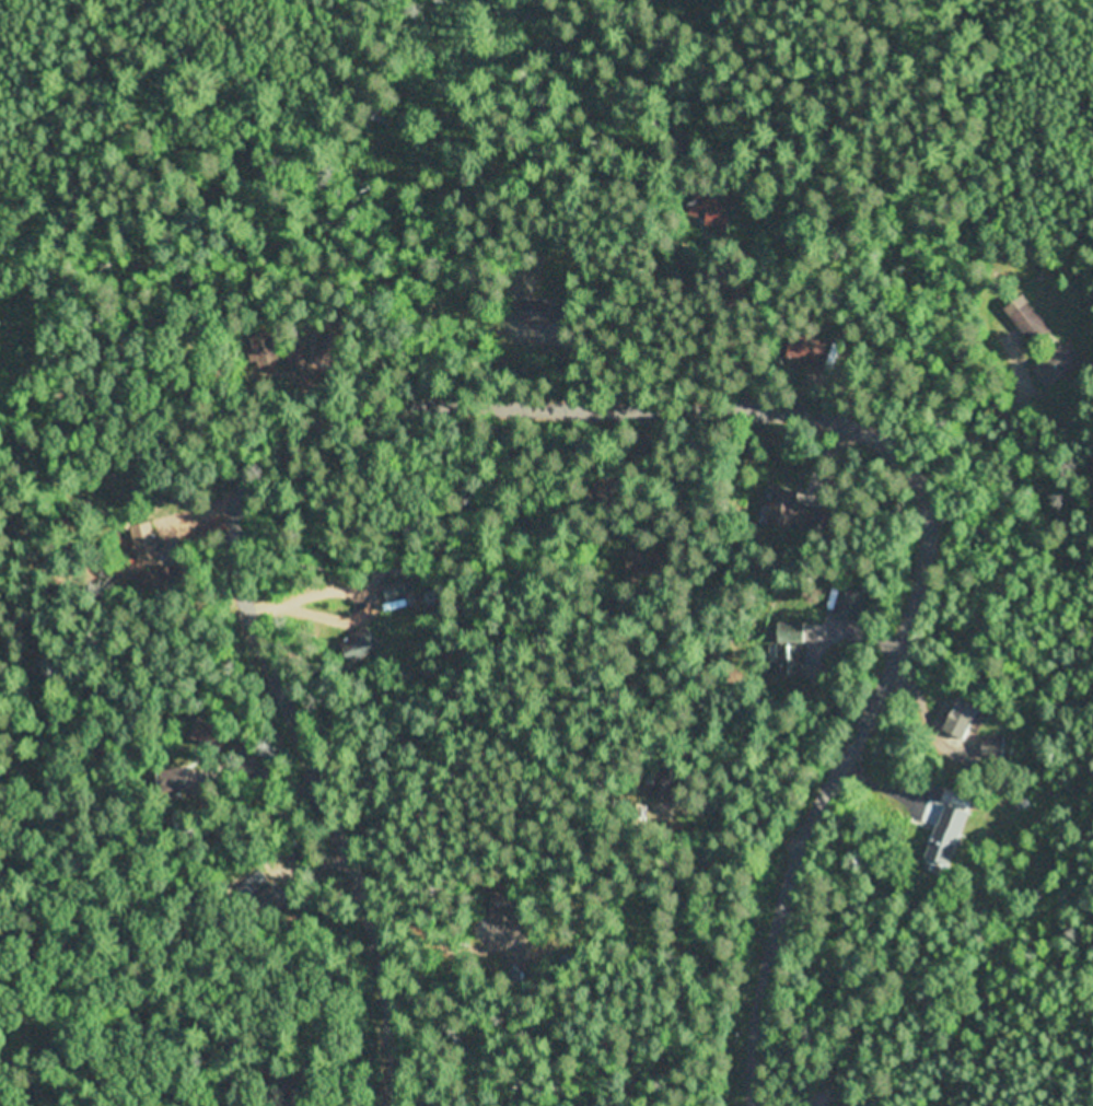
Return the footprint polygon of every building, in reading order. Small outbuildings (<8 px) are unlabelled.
[(723,223),(723,228),(707,223),(709,217),(709,216),(699,212),(691,211),(697,188),(731,197),(729,205),(723,223)] [(1056,238),(1056,248),(1037,248),(1037,238),(1056,238)] [(566,316),(565,325),(561,325),(553,324),(551,324),(551,326),(551,327),(550,327),(540,326),(532,326),(531,326),(522,325),(524,304),(524,298),(528,299),(547,300),(548,300),(556,301),(563,302),(567,302),(566,316)] [(1054,333),(1031,349),(1011,319),(1033,303),(1054,333)] [(278,365),(249,370),(244,335),(271,330),(278,365)] [(824,358),(822,370),(817,369),(812,368),(806,366),(783,361),(790,334),(825,342),(828,344),(827,347),(824,358)] [(286,346),(272,349),(277,371),(291,367),(286,346)] [(307,366),(290,371),(288,362),(286,353),(284,351),(286,351),(288,350),(302,346),(307,366)] [(1051,382),(1046,386),(1045,385),(1034,372),(1066,347),(1077,361),(1051,382)] [(824,504),(819,527),(770,517),(778,485),(801,489),(799,499),(824,504)] [(153,550),(136,550),(136,545),(136,542),(136,536),(136,531),(136,525),(136,524),(152,524),(152,526),(152,533),(153,538),(153,545),(153,548),(153,550)] [(650,543),(650,549),(664,549),(664,563),(664,569),(647,569),(647,573),(647,578),(643,578),(629,578),(629,555),(629,547),(640,547),(640,543),(650,543)] [(635,546),(617,546),(615,568),(634,569),(635,546)] [(178,563),(176,585),(176,590),(137,586),(138,567),(159,569),(159,561),(160,561),(173,562),(178,563)] [(806,674),(806,680),(800,680),(793,680),(779,680),(778,680),(778,678),(778,666),(778,661),(778,651),(778,641),(778,632),(779,624),(779,620),(788,620),(803,621),(807,621),(807,624),(807,632),(806,642),(806,652),(806,663),(806,674)] [(384,643),(357,663),(342,644),(349,639),(370,624),(373,628),(384,643)] [(979,709),(965,741),(942,730),(957,698),(979,709)] [(225,726),(216,750),(190,740),(200,715),(225,726)] [(1004,758),(982,759),(981,735),(1003,735),(1004,758)] [(689,777),(683,803),(647,793),(654,767),(689,777)] [(190,792),(160,795),(158,772),(187,769),(190,792)] [(1032,802),(1020,807),(1016,799),(1028,794),(1032,802)] [(956,847),(951,864),(933,859),(928,857),(933,840),(933,839),(944,805),(966,812),(967,812),(956,847)] [(190,827),(172,830),(170,817),(188,814),(190,827)] [(289,901),(271,918),(256,901),(248,909),(235,894),(234,893),(259,869),(259,870),(289,901)] [(233,897),(249,886),(241,873),(224,884),(233,897)] [(530,889),(528,916),(522,916),(522,919),(491,918),(491,889),(530,889)]
